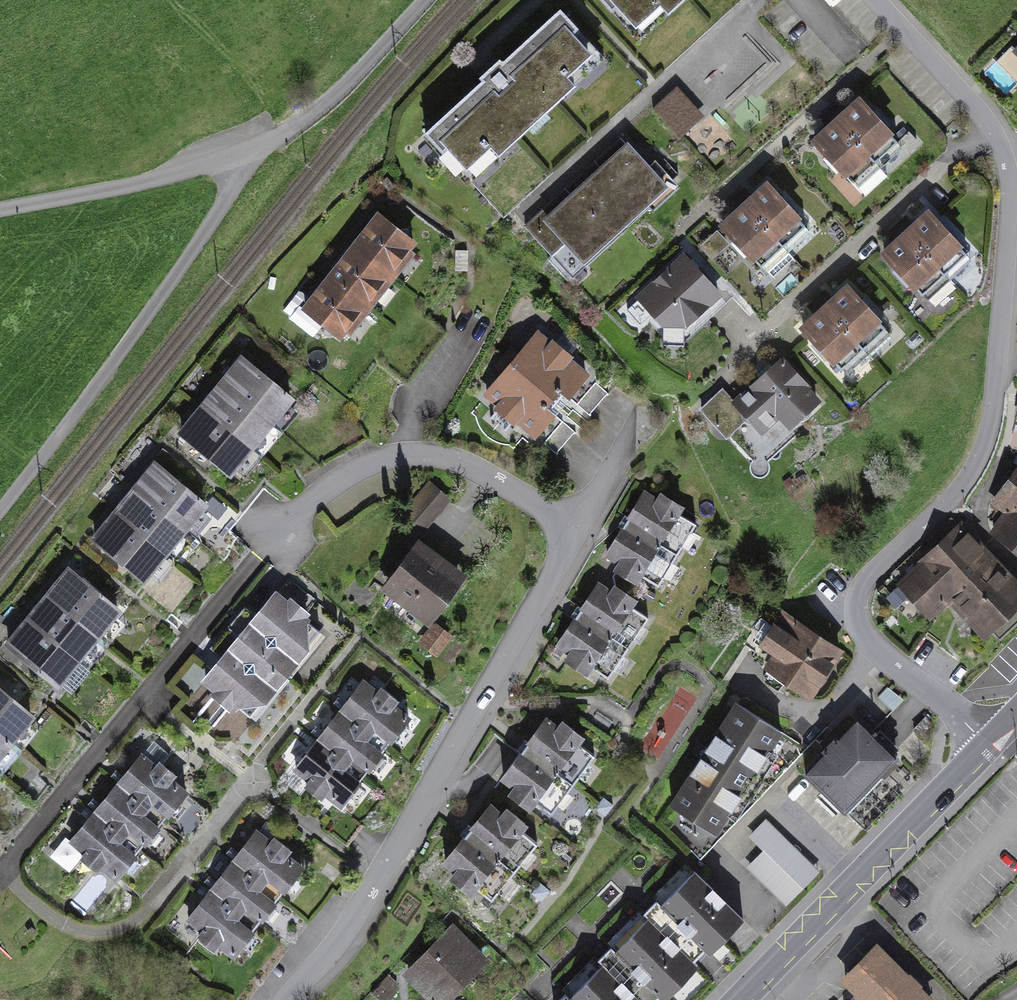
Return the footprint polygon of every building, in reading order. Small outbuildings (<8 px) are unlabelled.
[(639,36),(678,0),(606,0),(639,36)] [(603,57),(558,8),(429,125),(474,174),(603,57)] [(859,99),(837,118),(875,160),(896,141),(859,99)] [(837,118),(815,137),(853,179),(875,160),(837,118)] [(627,141),(584,180),(626,225),(646,206),(650,210),(677,186),(653,160),(649,164),(627,141)] [(626,225),(584,180),(545,215),(542,211),(526,225),(571,275),(626,225)] [(768,185),(747,204),(782,242),(803,223),(768,185)] [(747,204),(726,222),(761,261),(782,242),(747,204)] [(929,212),(908,231),(945,271),(966,252),(929,212)] [(377,213),(353,243),(389,271),(413,241),(377,213)] [(908,231),(887,251),(924,291),(945,271),(908,231)] [(353,243),(330,273),(365,301),(389,271),(353,243)] [(734,298),(686,248),(628,300),(666,341),(688,343),(734,298)] [(330,273),(306,304),(341,331),(365,301),(330,273)] [(849,286),(827,305),(865,347),(887,328),(849,286)] [(827,305),(805,325),(843,367),(865,347),(827,305)] [(537,334),(513,362),(560,402),(584,374),(537,334)] [(821,400),(781,355),(730,398),(722,388),(700,408),(724,436),(728,433),(752,460),(749,466),(750,471),(754,475),(759,476),(765,474),(769,469),(769,463),(767,460),(796,433),(792,428),(821,400)] [(268,418),(287,394),(242,358),(223,382),(268,418)] [(513,362),(489,391),(536,431),(560,402),(513,362)] [(248,442),(268,418),(223,382),(203,406),(248,442)] [(229,466),(248,442),(203,406),(184,430),(229,466)] [(183,527),(202,503),(154,463),(134,487),(183,527)] [(991,498),(1003,511),(991,528),(1016,550),(1016,463),(991,498)] [(430,480),(401,513),(422,531),(451,498),(430,480)] [(163,551),(183,527),(134,487),(114,511),(163,551)] [(647,492),(626,524),(677,556),(697,523),(647,492)] [(144,575),(163,551),(114,511),(95,535),(144,575)] [(990,643),(1016,617),(1016,583),(958,523),(900,580),(934,615),(948,601),(990,643)] [(626,524),(606,557),(656,589),(677,556),(626,524)] [(469,573),(419,535),(380,585),(430,623),(469,573)] [(97,633),(117,608),(68,570),(49,594),(97,633)] [(598,580),(576,613),(629,648),(633,641),(640,645),(650,631),(643,626),(650,617),(634,606),(641,597),(615,580),(610,588),(598,580)] [(281,591),(257,621),(303,659),(328,629),(281,591)] [(78,657),(97,633),(49,594),(29,618),(78,657)] [(842,645),(784,607),(761,643),(773,650),(764,664),(810,694),(842,645)] [(576,613),(554,644),(567,652),(563,658),(587,674),(592,667),(608,678),(614,669),(621,674),(630,660),(623,656),(629,648),(576,613)] [(58,681),(78,657),(29,618),(10,642),(58,681)] [(257,621),(232,651),(279,689),(303,659),(257,621)] [(452,635),(435,622),(419,642),(435,656),(452,635)] [(232,651),(207,681),(254,719),(279,689),(232,651)] [(361,682),(339,710),(387,746),(408,718),(361,682)] [(29,714),(0,691),(0,731),(9,738),(29,714)] [(810,747),(737,699),(670,801),(682,809),(671,826),(699,857),(810,747)] [(339,710),(318,738),(365,775),(387,746),(339,710)] [(546,713),(522,745),(574,782),(579,775),(585,780),(596,766),(589,761),(596,752),(581,741),(588,732),(563,713),(557,721),(546,713)] [(845,805),(896,753),(859,717),(808,769),(845,805)] [(668,727),(662,724),(659,729),(662,731),(665,733),(668,727)] [(9,738),(0,731),(0,749),(9,738)] [(318,738),(296,766),(343,803),(365,775),(318,738)] [(522,745),(500,776),(511,784),(507,790),(531,807),(536,800),(552,812),(558,803),(565,808),(574,795),(568,790),(574,782),(522,745)] [(147,755),(122,784),(167,822),(191,793),(147,755)] [(122,784),(98,813),(143,850),(167,822),(122,784)] [(491,800),(465,830),(515,871),(520,864),(526,869),(538,856),(531,851),(539,842),(525,830),(532,821),(508,801),(502,809),(491,800)] [(98,813),(74,842),(118,879),(143,850),(98,813)] [(766,820),(750,835),(764,849),(747,866),(782,901),(815,869),(766,820)] [(465,830),(441,860),(452,869),(448,874),(470,893),(476,886),(491,899),(498,890),(504,896),(515,883),(508,878),(515,871),(465,830)] [(259,831),(237,861),(284,896),(306,866),(259,831)] [(237,861),(214,890),(262,926),(284,896),(237,861)] [(745,916),(695,867),(660,901),(711,951),(745,916)] [(214,890),(192,920),(240,955),(262,926),(214,890)] [(697,965),(647,916),(614,950),(665,998),(697,965)] [(453,922),(404,969),(434,999),(446,999),(489,959),(453,922)] [(928,999),(877,948),(846,979),(867,999),(928,999)] [(604,964),(571,996),(574,999),(640,999),(604,964)]
